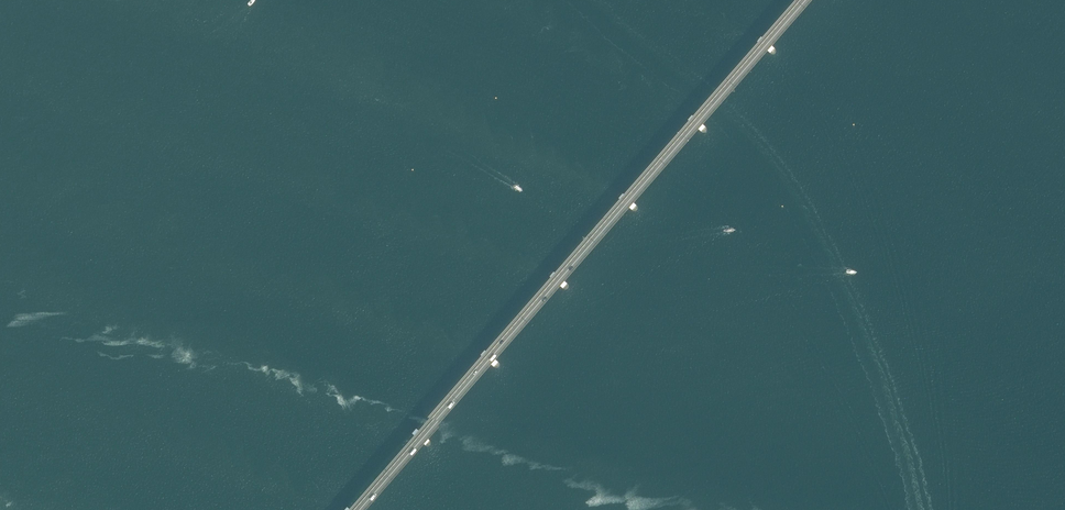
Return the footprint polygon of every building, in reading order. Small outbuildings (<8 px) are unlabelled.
[(776,49),(761,36),(760,35),(759,35),(758,35),(757,36),(756,37),(756,38),(756,40),(757,41),(772,54),(773,55),(774,55),(775,55),(776,54),(777,53),(777,51),(777,50),(776,49)] [(706,127),(692,114),(690,113),(689,113),(688,113),(687,114),(686,115),(686,117),(686,118),(687,119),(702,132),(703,133),(704,133),(706,133),(707,132),(707,131),(707,129),(707,128),(706,127)] [(638,205),(623,192),(622,191),(621,191),(619,191),(618,192),(618,193),(617,194),(618,196),(619,197),(633,210),(635,210),(636,211),(637,210),(638,210),(639,208),(639,207),(639,206),(638,205)] [(568,284),(554,271),(552,270),(551,270),(550,270),(549,271),(548,272),(548,273),(548,274),(549,276),(564,289),(565,289),(566,290),(568,289),(569,289),(569,287),(569,286),(569,285),(568,284)] [(499,362),(484,348),(483,348),(482,348),(481,348),(480,349),(479,350),(479,351),(479,352),(480,353),(495,367),(496,367),(497,368),(498,367),(499,366),(500,365),(500,364),(500,363),(499,362)] [(430,440),(416,427),(414,426),(413,426),(412,426),(411,427),(410,428),(410,430),(410,431),(411,432),(426,445),(427,446),(428,446),(429,446),(431,445),(431,444),(431,442),(431,441),(430,440)]
